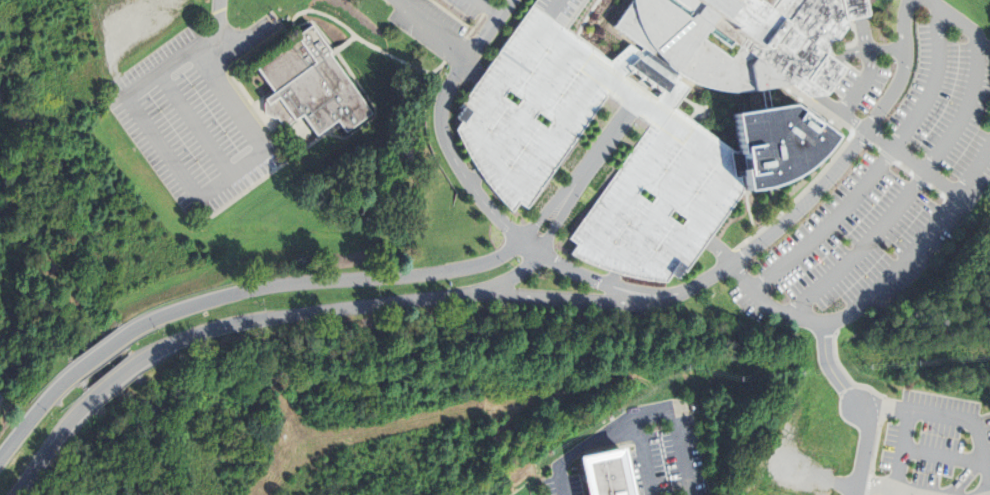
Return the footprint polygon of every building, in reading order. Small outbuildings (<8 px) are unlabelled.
[(462,104),(535,0),(585,0),(565,30),(611,62),(629,45),(640,52),(643,48),(684,76),(681,81),(691,89),(676,110),(737,154),(744,194),(687,275),(669,282),(640,281),(606,270),(572,256),(579,246),(571,240),(648,127),(607,98),(528,210),(521,204),(515,213),(497,197),(481,176),(455,130),(462,104)] [(628,1),(628,0),(867,0),(871,16),(852,20),(829,54),(848,68),(829,96),(811,99),(792,85),(734,94),(712,90),(693,82),(684,76),(643,48),(611,26),(628,1)] [(341,126),(338,123),(336,120),(330,125),(323,129),(315,135),(314,133),(301,115),(296,118),(284,127),(276,117),(275,118),(264,114),(263,102),(265,100),(264,98),(273,91),(271,89),(257,69),(254,65),(297,34),(299,33),(311,24),(330,52),(328,53),(330,57),(371,113),(344,132),(341,126)] [(744,194),(737,154),(730,115),(792,105),(840,140),(834,149),(829,155),(820,163),(813,169),(803,175),(792,182),(775,188),(756,192),(744,194)] [(621,449),(580,457),(588,494),(630,494),(621,449)]
